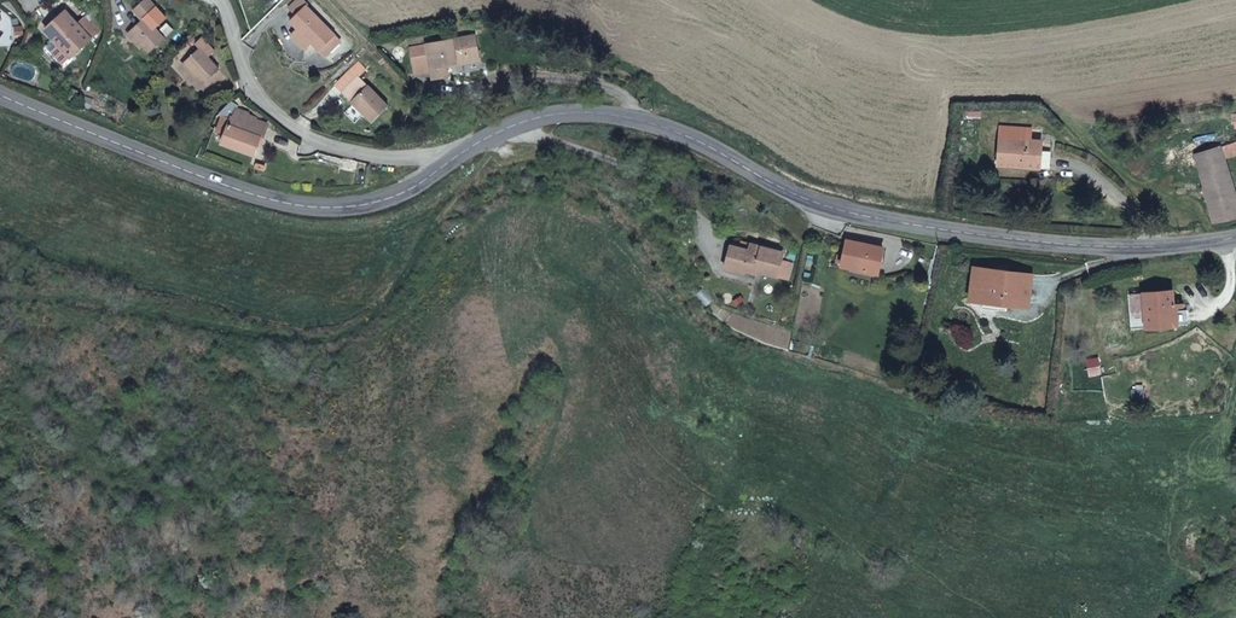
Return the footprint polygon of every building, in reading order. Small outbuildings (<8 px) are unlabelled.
[(133,10),(142,20),(129,31),(149,53),(164,40),(145,18),(155,8),(147,0),(144,0),(133,10)] [(311,43),(325,56),(340,41),(307,7),(309,5),(304,0),(298,0),(289,9),(296,17),(291,22),(298,30),(311,43)] [(58,4),(38,23),(70,57),(90,39),(58,4)] [(304,49),(311,43),(298,30),(292,36),(304,49)] [(446,76),(445,68),(444,63),(467,60),(466,54),(477,52),(474,36),(409,48),(415,74),(432,71),(433,78),(446,76)] [(199,48),(184,62),(204,84),(219,70),(208,58),(214,52),(201,38),(195,44),(199,48)] [(445,68),(478,61),(477,52),(466,54),(467,60),(444,63),(445,68)] [(358,78),(343,93),(372,122),(387,107),(358,78)] [(232,100),(218,110),(222,116),(216,130),(225,134),(221,143),(252,156),(257,143),(260,145),(267,126),(262,124),(263,122),(256,119),(256,117),(249,115),(249,114),(236,109),(237,105),(232,100)] [(1052,154),(1052,144),(1042,143),(1042,142),(1000,139),(998,165),(1050,169),(1052,154)] [(1225,158),(1235,155),(1235,142),(1221,147),(1225,158)] [(1213,223),(1235,217),(1235,194),(1225,158),(1221,147),(1197,156),(1213,223)] [(847,241),(844,256),(842,265),(842,266),(879,274),(884,249),(847,241)] [(731,246),(727,259),(746,264),(744,271),(755,274),(755,272),(776,277),(776,276),(788,279),(792,264),(781,261),(783,254),(745,244),(744,250),(731,246)] [(746,264),(727,259),(724,269),(743,275),(744,271),(746,264)] [(1029,309),(1033,276),(975,268),(970,302),(1029,309)] [(1144,294),(1147,328),(1172,327),(1171,313),(1177,312),(1186,312),(1185,306),(1176,307),(1175,305),(1174,305),(1173,292),(1144,294)] [(1224,313),(1224,322),(1235,321),(1235,312),(1224,313)] [(1214,340),(1212,325),(1205,325),(1205,330),(1200,330),(1201,342),(1214,340)]
